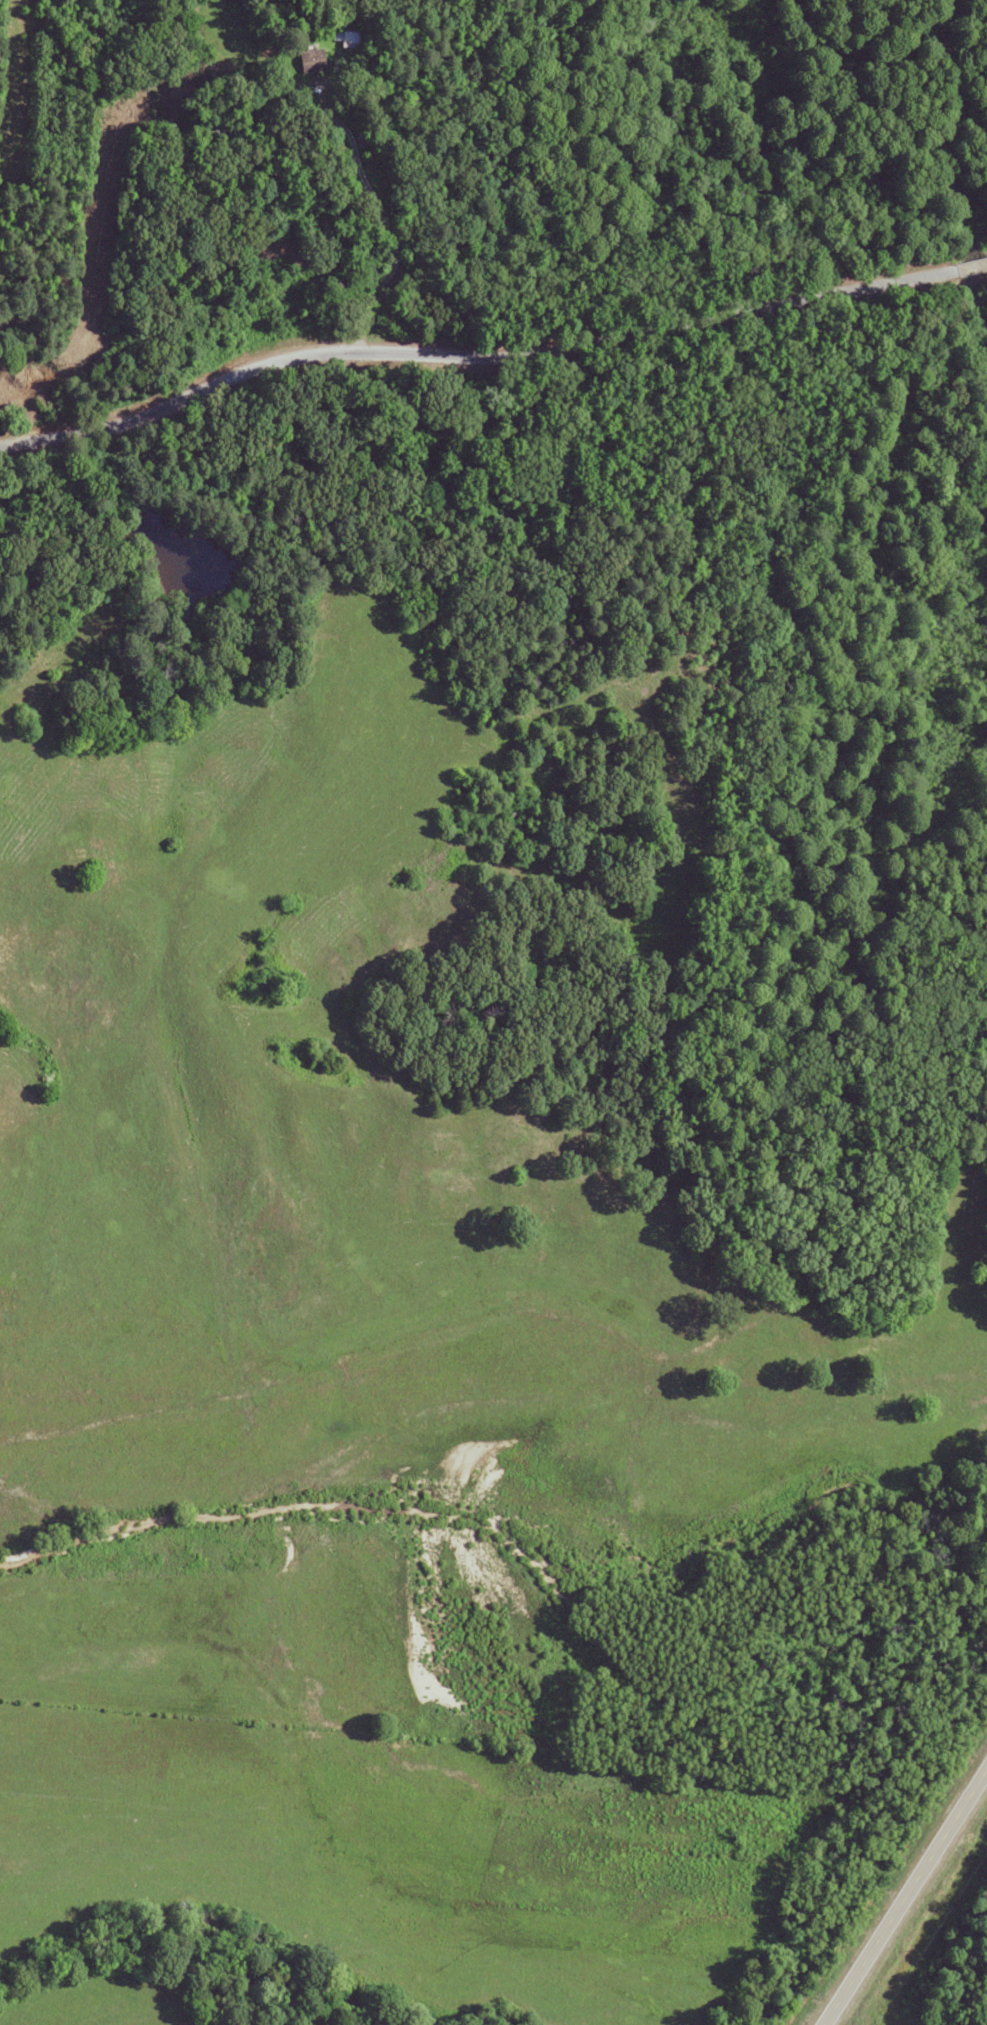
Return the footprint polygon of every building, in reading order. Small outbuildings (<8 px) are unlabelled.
[(334,48),(362,48),(362,31),(334,31),(334,48)] [(301,73),(328,70),(326,49),(299,52),(301,73)]
